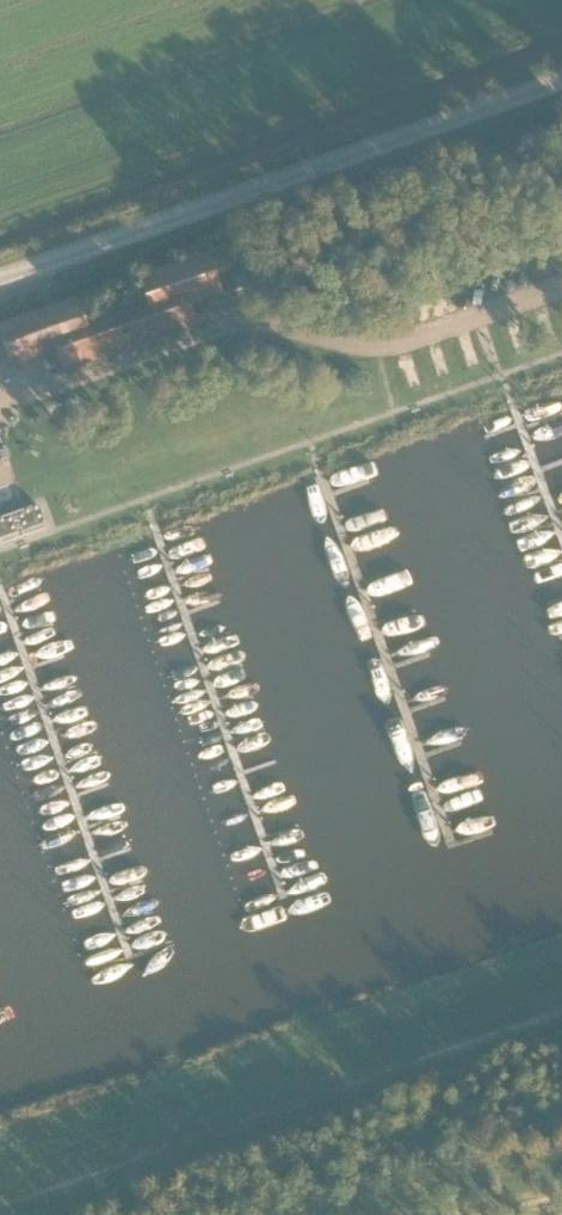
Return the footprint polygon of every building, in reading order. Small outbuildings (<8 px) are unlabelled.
[(0,333),(0,344),(8,368),(52,353),(60,375),(190,328),(183,306),(215,294),(203,261),(137,284),(145,306),(81,329),(73,307),(0,333)] [(38,506),(0,519),(0,539),(44,523),(38,506)]
